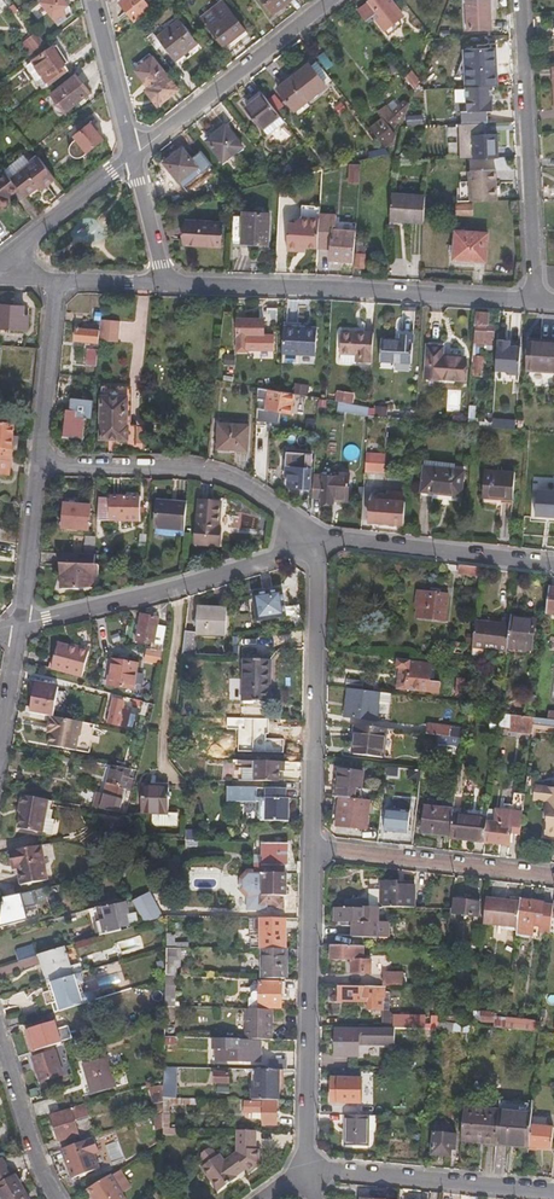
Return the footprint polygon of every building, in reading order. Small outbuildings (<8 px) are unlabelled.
[(42,2),(59,25),(72,15),(70,6),(64,0),(45,0),(42,2)] [(135,19),(151,7),(153,9),(157,6),(153,0),(149,3),(146,0),(122,0),(121,1),(135,19)] [(202,12),(226,44),(246,30),(222,0),(218,0),(202,12)] [(274,14),(292,0),(263,0),(274,14)] [(359,10),(367,20),(373,15),(391,35),(404,24),(401,20),(402,19),(386,0),(371,0),(359,10)] [(470,31),(492,30),(490,0),(468,0),(470,31)] [(180,19),(157,36),(154,33),(147,37),(158,52),(165,47),(176,61),(198,43),(180,19)] [(30,55),(46,43),(36,31),(21,43),(30,55)] [(54,48),(28,68),(44,90),(70,70),(54,48)] [(153,49),(137,56),(138,60),(155,54),(153,49)] [(468,50),(469,84),(499,84),(499,64),(496,64),(496,49),(468,50)] [(136,62),(145,83),(161,75),(169,92),(171,91),(155,54),(138,60),(136,62)] [(311,65),(326,83),(331,79),(317,61),(311,65)] [(311,64),(279,89),(295,110),(327,85),(326,83),(311,65),(311,64)] [(408,74),(417,84),(420,75),(412,66),(406,71),(408,74)] [(81,70),(56,90),(70,107),(95,88),(81,70)] [(406,77),(415,88),(417,84),(408,74),(406,77)] [(140,85),(148,103),(169,93),(169,92),(161,75),(145,83),(140,85)] [(260,90),(243,103),(246,107),(263,94),(260,90)] [(253,116),(268,134),(284,121),(275,109),(267,99),(263,94),(246,107),(248,110),(242,115),(247,121),(253,116)] [(267,99),(275,109),(281,104),(274,94),(267,99)] [(382,116),(370,126),(385,144),(393,138),(392,130),(388,125),(395,120),(398,124),(408,104),(403,99),(390,109),(385,103),(377,110),(382,116)] [(223,122),(205,137),(207,140),(226,126),(223,122)] [(86,153),(102,140),(89,124),(72,137),(68,140),(66,144),(65,148),(66,152),(68,155),(71,157),(77,158),(82,157),(86,153)] [(207,140),(223,160),(242,145),(226,126),(207,140)] [(475,136),(475,159),(499,158),(498,135),(475,136)] [(163,162),(178,181),(189,173),(197,167),(183,148),(163,162)] [(371,153),(372,158),(389,152),(386,149),(371,153)] [(11,177),(20,189),(26,197),(39,186),(42,189),(56,179),(38,156),(11,177)] [(349,165),(348,182),(357,183),(357,165),(349,165)] [(442,167),(444,190),(444,193),(453,193),(452,167),(442,167)] [(1,204),(7,204),(9,200),(9,198),(20,189),(11,177),(5,169),(0,172),(0,204),(1,204)] [(470,169),(470,200),(499,199),(498,169),(470,169)] [(189,173),(178,181),(175,183),(179,189),(193,179),(189,173)] [(402,185),(402,194),(426,195),(426,187),(415,187),(415,191),(405,190),(405,185),(402,185)] [(393,194),(391,220),(425,221),(426,195),(402,194),(393,194)] [(474,214),(474,205),(457,206),(457,215),(474,214)] [(320,224),(319,249),(328,250),(328,247),(333,247),(332,261),(355,262),(356,231),(337,231),(333,230),(333,227),(337,227),(337,213),(329,213),(329,215),(321,215),(320,224)] [(245,215),(244,246),(270,247),(271,217),(245,215)] [(220,223),(186,221),(185,243),(218,246),(220,223)] [(319,249),(320,224),(302,223),(296,229),(290,229),(289,257),(300,257),(301,253),(307,253),(319,254),(319,249)] [(456,233),(454,260),(487,262),(489,236),(456,233)] [(366,268),(367,253),(356,253),(355,267),(366,268)] [(0,318),(0,325),(27,328),(30,306),(1,303),(0,318)] [(269,308),(268,322),(279,324),(281,309),(269,308)] [(479,313),(477,346),(495,347),(496,328),(490,328),(491,314),(479,313)] [(102,318),(101,340),(120,341),(121,319),(102,318)] [(238,320),(238,351),(248,351),(248,336),(264,336),(263,321),(238,320)] [(77,328),(76,339),(99,341),(100,329),(95,329),(95,324),(84,323),(83,328),(77,328)] [(285,326),(281,363),(292,363),(293,355),(315,357),(318,329),(300,327),(285,326)] [(345,331),(343,353),(345,354),(345,362),(359,364),(359,363),(374,364),(376,333),(345,331)] [(384,339),(383,361),(415,363),(417,335),(404,335),(404,340),(384,339)] [(529,385),(553,387),(553,342),(532,341),(529,385)] [(500,342),(497,373),(520,374),(520,346),(512,346),(510,344),(500,342)] [(431,348),(429,378),(467,381),(468,360),(445,357),(445,349),(431,348)] [(478,359),(477,369),(479,370),(479,373),(484,373),(484,370),(487,370),(488,360),(478,359)] [(296,385),(295,392),(305,394),(306,387),(296,385)] [(100,388),(99,396),(125,397),(125,389),(100,388)] [(264,388),(261,404),(267,405),(267,408),(291,413),(295,394),(278,391),(264,388)] [(344,394),(342,403),(347,404),(358,406),(359,397),(344,394)] [(99,396),(98,438),(124,440),(124,443),(134,443),(134,426),(125,425),(125,397),(99,396)] [(73,399),(71,410),(67,410),(63,437),(81,438),(83,417),(87,417),(88,413),(91,413),(93,401),(73,399)] [(347,404),(345,413),(370,418),(370,417),(370,408),(358,406),(347,404)] [(370,408),(370,417),(388,419),(388,408),(370,407),(370,408)] [(11,448),(15,419),(0,417),(0,447),(11,448)] [(220,423),(216,448),(245,452),(249,427),(220,423)] [(10,460),(11,448),(0,447),(0,459),(10,460)] [(366,471),(386,471),(387,452),(367,451),(366,471)] [(310,488),(313,453),(288,452),(286,475),(290,476),(290,486),(310,488)] [(9,468),(10,460),(0,459),(0,467),(9,468)] [(424,466),(422,491),(444,493),(444,490),(462,491),(464,468),(454,468),(424,466)] [(485,470),(483,493),(501,495),(501,498),(511,498),(513,471),(485,470)] [(315,474),(313,497),(322,497),(322,502),(325,502),(324,504),(329,505),(329,502),(333,503),(335,498),(336,498),(335,503),(346,505),(349,472),(341,472),(341,477),(315,474)] [(389,492),(388,499),(407,501),(408,493),(389,492)] [(112,496),(110,522),(141,524),(143,499),(112,496)] [(535,529),(553,531),(553,497),(535,496),(534,508),(537,508),(535,529)] [(372,498),(371,521),(406,524),(407,501),(388,499),(372,498)] [(199,501),(195,545),(218,547),(220,527),(217,527),(218,502),(199,501)] [(158,503),(156,529),(184,532),(187,505),(158,503)] [(65,505),(63,528),(90,530),(91,507),(65,505)] [(88,533),(86,549),(94,549),(96,549),(97,533),(88,533)] [(63,560),(63,569),(61,569),(61,583),(78,584),(79,580),(92,580),(92,569),(98,569),(98,560),(94,559),(94,549),(86,549),(59,549),(59,560),(63,560)] [(460,565),(459,574),(482,577),(484,568),(460,565)] [(252,596),(255,622),(290,617),(287,591),(252,596)] [(416,614),(418,615),(417,623),(433,625),(432,629),(436,629),(436,626),(446,627),(449,601),(418,597),(416,614)] [(197,609),(195,632),(183,631),(181,653),(193,654),(196,634),(226,635),(227,610),(197,609)] [(137,617),(134,643),(137,643),(143,644),(150,645),(149,651),(151,651),(155,626),(156,619),(137,617)] [(511,620),(507,647),(531,650),(535,619),(525,617),(524,621),(511,620)] [(477,621),(474,646),(507,651),(507,647),(511,620),(502,619),(501,624),(477,621)] [(155,626),(151,651),(160,653),(164,627),(155,626)] [(453,643),(451,659),(462,661),(464,645),(453,643)] [(55,659),(52,670),(82,678),(90,654),(59,645),(55,659)] [(244,659),(243,701),(269,702),(269,660),(244,659)] [(111,660),(107,686),(114,687),(120,662),(111,660)] [(120,662),(114,687),(133,690),(137,672),(136,672),(137,664),(120,662)] [(409,666),(406,689),(428,692),(431,669),(409,666)] [(345,679),(344,688),(349,689),(361,690),(362,681),(345,679)] [(36,685),(31,714),(48,717),(62,719),(65,696),(58,695),(58,690),(36,685)] [(349,689),(346,717),(359,718),(376,721),(380,692),(361,690),(349,689)] [(111,700),(106,723),(122,726),(125,714),(122,714),(123,710),(120,709),(121,702),(111,700)] [(513,715),(511,730),(532,733),(533,728),(534,717),(513,715)] [(53,735),(51,748),(76,751),(79,736),(81,736),(83,723),(62,719),(48,717),(46,730),(49,731),(52,731),(53,732),(53,735)] [(547,718),(546,718),(534,717),(533,728),(553,730),(553,719),(547,718)] [(90,753),(95,725),(83,723),(81,736),(79,736),(76,751),(90,753)] [(429,723),(428,732),(450,735),(451,726),(429,723)] [(357,725),(354,754),(382,757),(385,728),(357,725)] [(236,744),(236,756),(259,756),(259,744),(236,744)] [(253,761),(253,781),(279,781),(279,769),(279,761),(253,761)] [(285,761),(284,769),(279,769),(279,781),(301,782),(301,762),(285,761)] [(110,766),(102,803),(109,805),(108,810),(127,813),(129,802),(122,800),(125,791),(131,793),(134,780),(128,778),(130,770),(110,766)] [(339,779),(337,797),(340,797),(360,800),(364,771),(340,769),(339,779)] [(142,784),(141,812),(151,812),(168,812),(168,788),(157,787),(157,785),(142,784)] [(229,785),(228,800),(258,801),(258,786),(229,785)] [(550,787),(545,835),(553,836),(553,788),(550,787)] [(268,788),(267,821),(288,821),(289,798),(283,798),(283,788),(268,788)] [(23,807),(19,828),(55,836),(58,823),(50,822),(44,820),(46,809),(48,799),(21,795),(19,806),(23,807)] [(340,797),(337,826),(345,827),(366,830),(370,801),(360,800),(340,797)] [(424,805),(421,832),(451,835),(454,814),(454,808),(424,805)] [(487,818),(484,841),(509,844),(510,835),(520,836),(524,807),(513,805),(511,811),(488,809),(487,818)] [(387,806),(384,830),(407,832),(411,809),(387,806)] [(168,812),(151,812),(151,821),(153,824),(175,824),(176,812),(168,812)] [(454,814),(451,835),(451,837),(484,841),(487,818),(454,814)] [(184,829),(184,839),(185,839),(194,840),(194,829),(184,829)] [(11,848),(14,864),(17,864),(21,863),(24,882),(46,878),(40,843),(11,848)] [(288,845),(263,844),(263,854),(263,862),(252,862),(252,869),(252,872),(269,872),(284,873),(284,866),(287,866),(288,845)] [(263,854),(252,854),(252,862),(263,862),(263,854)] [(286,895),(287,873),(284,873),(269,872),(252,872),(252,869),(248,869),(240,877),(240,888),(248,896),(248,908),(268,909),(268,904),(276,904),(280,900),(280,895),(286,895)] [(32,890),(35,903),(87,892),(85,879),(32,890)] [(370,890),(369,902),(382,902),(382,906),(390,907),(414,907),(415,887),(398,887),(398,883),(383,883),(382,890),(370,890)] [(145,923),(160,918),(150,893),(134,901),(145,923)] [(487,898),(484,923),(502,925),(517,927),(520,902),(487,898)] [(3,928),(27,921),(24,914),(30,912),(28,905),(22,907),(19,899),(0,905),(0,919),(3,928)] [(455,899),(454,913),(479,916),(481,903),(455,899)] [(280,900),(276,904),(276,909),(285,909),(285,900),(280,900)] [(544,903),(520,900),(520,902),(517,927),(517,930),(516,934),(533,936),(535,925),(541,926),(541,931),(551,932),(553,907),(544,906),(544,903)] [(131,927),(129,916),(132,915),(128,902),(104,908),(103,905),(98,907),(102,921),(107,920),(110,932),(105,933),(106,935),(131,927)] [(375,920),(390,921),(390,907),(382,906),(375,906),(375,908),(375,920)] [(336,908),(335,920),(354,921),(353,935),(389,936),(390,921),(375,920),(375,908),(336,908)] [(132,915),(129,916),(131,927),(142,924),(139,914),(132,915)] [(260,929),(260,948),(285,948),(285,918),(257,918),(256,929),(260,929)] [(102,921),(105,933),(110,932),(107,920),(102,921)] [(204,928),(203,943),(212,943),(213,928),(204,928)] [(233,947),(249,948),(250,937),(233,936),(233,947)] [(17,951),(20,961),(37,955),(34,943),(18,948),(19,950),(17,951)] [(363,959),(364,946),(332,946),(331,958),(352,959),(352,972),(371,973),(372,959),(363,959)] [(43,954),(51,982),(75,975),(66,947),(43,954)] [(260,948),(259,978),(284,979),(285,948),(260,948)] [(39,955),(47,983),(51,982),(43,954),(39,955)] [(178,958),(166,958),(166,976),(178,976),(178,958)] [(75,975),(51,982),(54,990),(57,1001),(53,1003),(56,1012),(97,1000),(95,995),(90,992),(83,994),(80,984),(87,982),(84,972),(75,975)] [(397,974),(383,973),(383,986),(396,987),(397,974)] [(250,986),(249,1008),(272,1009),(272,1007),(280,1007),(281,982),(253,982),(250,986)] [(367,996),(367,1008),(381,1008),(383,986),(363,985),(339,985),(339,998),(362,998),(362,996),(367,996)] [(392,1016),(391,1027),(395,1028),(439,1029),(443,988),(429,988),(427,1000),(430,1001),(428,1023),(422,1023),(423,1017),(392,1016)] [(53,1003),(57,1001),(54,990),(44,993),(48,1005),(53,1003)] [(18,1003),(4,1008),(10,1026),(24,1022),(18,1003)] [(246,1009),(245,1039),(250,1039),(271,1039),(272,1009),(249,1008),(246,1009)] [(486,1010),(485,1021),(499,1022),(500,1011),(486,1010)] [(508,1017),(507,1027),(517,1028),(518,1018),(508,1017)] [(25,1028),(31,1051),(51,1045),(44,1022),(25,1028)] [(391,1027),(358,1026),(358,1029),(336,1028),(335,1053),(358,1054),(358,1042),(394,1043),(395,1028),(391,1027)] [(218,1038),(217,1062),(259,1063),(259,1041),(249,1040),(250,1039),(245,1039),(218,1038)] [(33,1058),(41,1081),(64,1075),(56,1051),(33,1058)] [(83,1064),(91,1094),(113,1087),(105,1058),(83,1064)] [(275,1061),(275,1070),(283,1070),(290,1070),(290,1062),(275,1061)] [(164,1068),(163,1098),(169,1098),(176,1098),(177,1079),(169,1078),(169,1067),(164,1068)] [(252,1069),(250,1099),(278,1100),(279,1089),(280,1080),(282,1080),(283,1070),(275,1070),(252,1069)] [(372,1070),(372,1079),(391,1079),(391,1070),(372,1070)] [(214,1073),(214,1084),(217,1084),(217,1097),(228,1098),(229,1073),(214,1073)] [(332,1076),(332,1100),(361,1101),(361,1076),(332,1076)] [(32,1103),(36,1118),(55,1113),(50,1097),(32,1103)] [(264,1118),(264,1124),(276,1124),(277,1102),(245,1102),(244,1112),(253,1112),(264,1112),(264,1118)] [(466,1106),(463,1140),(497,1143),(500,1112),(500,1109),(466,1106)] [(52,1116),(60,1140),(81,1133),(73,1109),(52,1116)] [(500,1112),(497,1143),(529,1146),(531,1124),(532,1115),(500,1112)] [(347,1114),(345,1145),(367,1146),(369,1114),(347,1114)] [(531,1124),(529,1146),(552,1148),(553,1126),(531,1124)] [(201,1168),(218,1191),(236,1178),(235,1177),(234,1175),(244,1168),(245,1169),(248,1172),(259,1163),(260,1149),(256,1148),(257,1129),(237,1129),(237,1134),(245,1134),(245,1137),(242,1137),(242,1140),(246,1140),(246,1143),(241,1143),(241,1144),(236,1144),(236,1151),(224,1160),(219,1153),(217,1154),(213,1150),(207,1149),(201,1153),(201,1159),(205,1165),(201,1168)] [(435,1132),(433,1154),(456,1156),(459,1135),(435,1132)] [(237,1134),(236,1144),(241,1144),(241,1143),(246,1143),(246,1140),(242,1140),(242,1137),(245,1137),(245,1134),(237,1134)] [(92,1139),(61,1149),(72,1177),(97,1168),(93,1154),(97,1153),(92,1139)] [(14,1174),(9,1177),(4,1167),(5,1167),(1,1159),(0,1159),(0,1198),(27,1198),(14,1174)] [(244,1168),(234,1175),(235,1177),(245,1169),(244,1168)] [(96,1198),(124,1198),(109,1175),(88,1188),(96,1198)]
